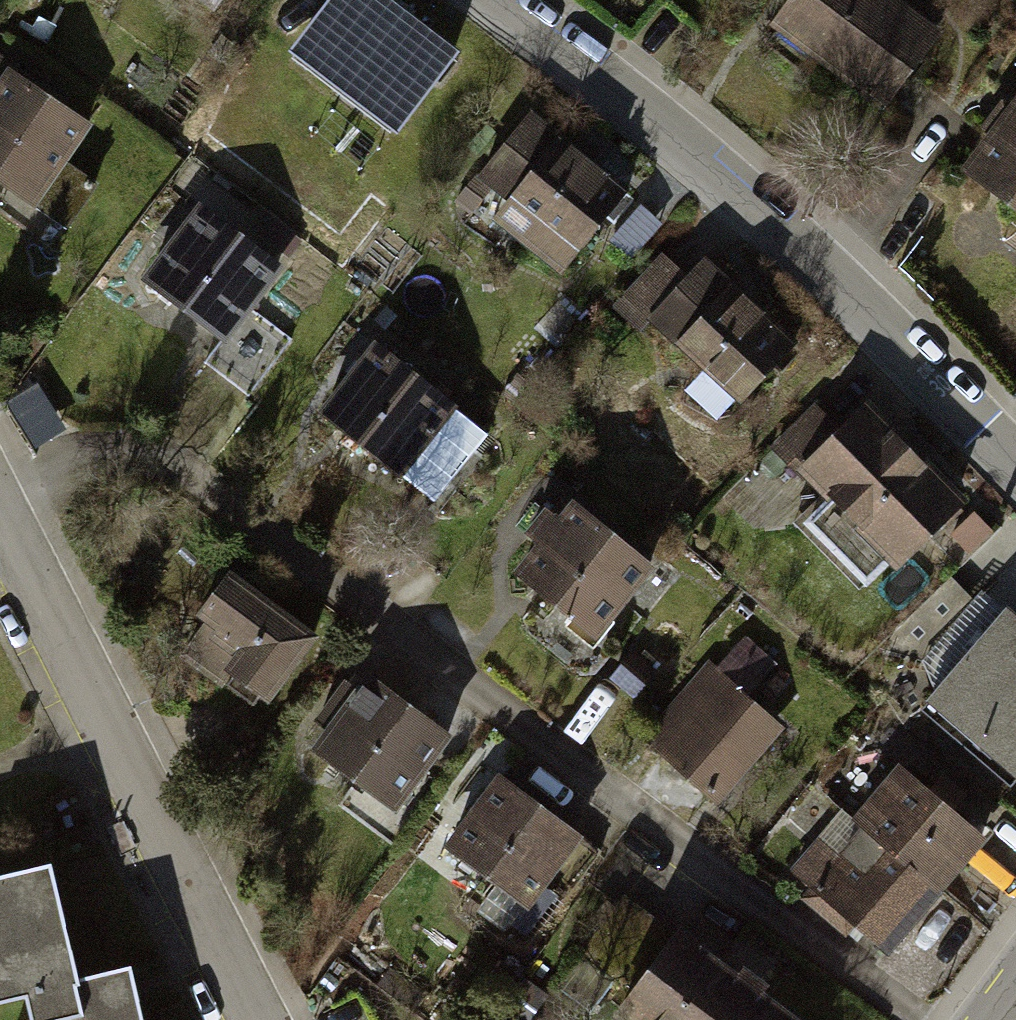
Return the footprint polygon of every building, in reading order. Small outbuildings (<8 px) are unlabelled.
[(369,0),(335,0),(299,48),(403,126),(452,62),(369,0)] [(878,0),(806,0),(770,50),(890,136),(951,52),(878,0)] [(0,69),(0,203),(39,230),(102,142),(0,69)] [(962,186),(1015,227),(1015,114),(962,186)] [(632,210),(531,130),(486,186),(516,210),(496,234),(566,291),(632,210)] [(282,284),(199,220),(142,294),(225,358),(282,284)] [(799,349),(700,268),(648,331),(748,412),(799,349)] [(489,446),(381,359),(330,422),(438,509),(489,446)] [(964,520),(857,422),(798,486),(904,584),(964,520)] [(648,577),(576,518),(521,583),(594,643),(648,577)] [(317,643),(226,583),(200,622),(249,654),(230,682),(273,710),(317,643)] [(931,707),(1015,779),(1015,614),(1013,611),(931,707)] [(785,730),(705,666),(648,737),(727,801),(785,730)] [(454,741),(369,680),(319,750),(404,811),(454,741)] [(904,773),(861,825),(947,895),(990,842),(904,773)] [(586,844),(501,781),(449,850),(534,913),(586,844)] [(947,895),(861,825),(844,811),(794,873),(898,956),(947,895)] [(54,865),(0,876),(0,1010),(29,1004),(32,1019),(144,1019),(133,971),(79,983),(54,865)] [(674,939),(621,1016),(628,1019),(791,1019),(674,939)]
